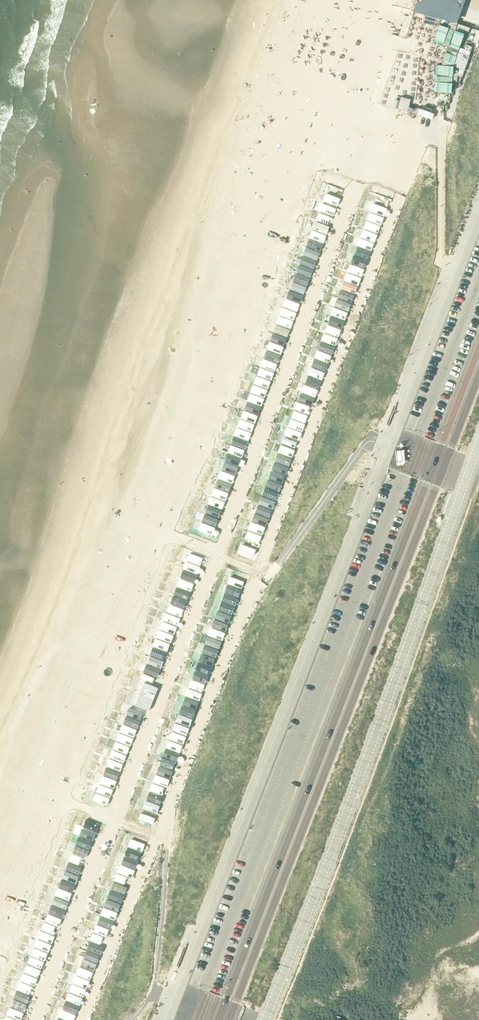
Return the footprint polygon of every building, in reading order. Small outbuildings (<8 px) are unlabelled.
[(416,11),(445,19),(455,21),(461,5),(460,3),(461,0),(438,0),(418,5),(416,11)] [(459,16),(468,19),(471,9),(462,7),(459,16)] [(459,56),(461,29),(436,28),(436,42),(448,43),(447,52),(444,52),(443,64),(436,64),(435,91),(451,92),(453,67),(466,68),(467,56),(459,56)] [(394,109),(432,118),(433,112),(410,107),(411,100),(401,98),(401,102),(396,101),(394,109)] [(325,202),(338,205),(340,198),(327,195),(325,202)] [(381,226),(385,208),(370,205),(365,230),(375,232),(377,225),(381,226)] [(327,234),(330,227),(317,222),(314,230),(327,234)] [(303,303),(324,235),(310,230),(289,299),(303,303)] [(371,241),(373,234),(362,231),(360,238),(371,241)] [(352,263),(365,266),(369,251),(361,249),(362,245),(365,246),(366,242),(358,240),(352,263)] [(346,265),(310,377),(306,376),(301,391),(315,395),(326,363),(329,364),(354,286),(356,286),(361,269),(346,265)] [(288,337),(297,313),(283,308),(274,332),(288,337)] [(208,514),(222,519),(284,338),(270,334),(208,514)] [(295,392),(248,540),(258,543),(263,527),(260,526),(263,516),(268,517),(271,508),(274,509),(277,501),(305,414),(308,415),(313,398),(295,392)] [(198,530),(212,536),(218,520),(204,514),(198,530)] [(245,548),(243,554),(256,559),(258,553),(245,548)] [(187,559),(200,564),(202,557),(190,553),(187,559)] [(184,561),(169,611),(183,615),(198,565),(184,561)] [(226,575),(174,739),(184,743),(201,691),(202,691),(205,683),(209,684),(242,580),(226,575)] [(164,617),(176,623),(179,617),(167,612),(164,617)] [(147,662),(160,667),(173,634),(161,629),(147,662)] [(147,663),(144,670),(157,675),(160,668),(147,663)] [(135,704),(148,710),(158,686),(144,681),(135,704)] [(103,794),(114,797),(140,710),(125,705),(97,801),(101,802),(103,794)] [(144,808),(158,811),(160,802),(159,802),(160,795),(147,792),(144,808)] [(130,837),(118,871),(132,876),(144,842),(130,837)] [(63,872),(61,887),(74,888),(76,874),(63,872)] [(124,883),(126,876),(116,873),(115,880),(124,883)] [(115,910),(118,911),(126,885),(111,880),(85,957),(98,961),(115,910)] [(56,894),(49,911),(62,916),(72,892),(59,887),(56,894)] [(79,1003),(65,998),(57,1019),(73,1019),(79,1003)] [(7,1019),(21,1019),(23,1011),(10,1007),(7,1019)]
